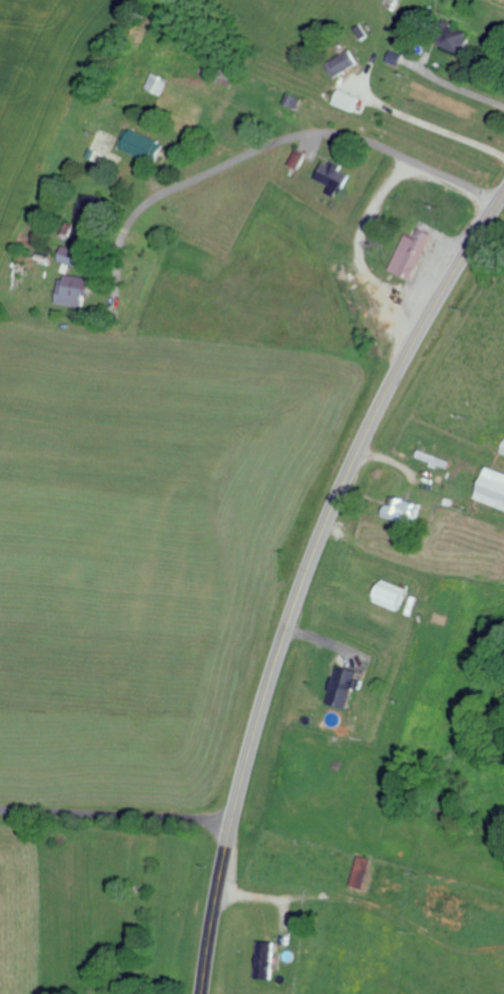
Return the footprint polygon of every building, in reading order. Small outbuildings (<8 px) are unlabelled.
[(432,43),(459,53),(466,34),(439,24),(432,43)] [(321,62),(329,77),(355,63),(347,48),(321,62)] [(153,87),(164,91),(169,75),(158,72),(153,87)] [(358,97),(334,88),(328,102),(352,112),(358,97)] [(166,162),(171,150),(165,148),(168,140),(140,129),(132,150),(166,162)] [(295,169),(303,152),(294,148),(286,165),(295,169)] [(326,192),(336,196),(345,173),(337,170),(339,166),(321,159),(313,178),(329,185),(326,192)] [(404,233),(387,270),(408,280),(429,234),(420,230),(416,238),(404,233)] [(65,260),(84,267),(89,251),(70,245),(65,260)] [(99,278),(67,273),(62,302),(94,307),(99,278)] [(450,458),(417,452),(415,457),(430,460),(429,464),(448,468),(450,458)] [(483,466),(472,498),(503,509),(503,473),(483,466)] [(420,504),(393,498),(391,506),(383,505),(381,516),(416,523),(420,504)] [(407,590),(377,577),(368,599),(398,611),(407,590)] [(327,702),(347,708),(352,687),(356,688),(360,671),(337,665),(327,702)] [(371,888),(380,858),(365,854),(357,884),(371,888)] [(277,978),(278,940),(261,940),(259,977),(277,978)]
